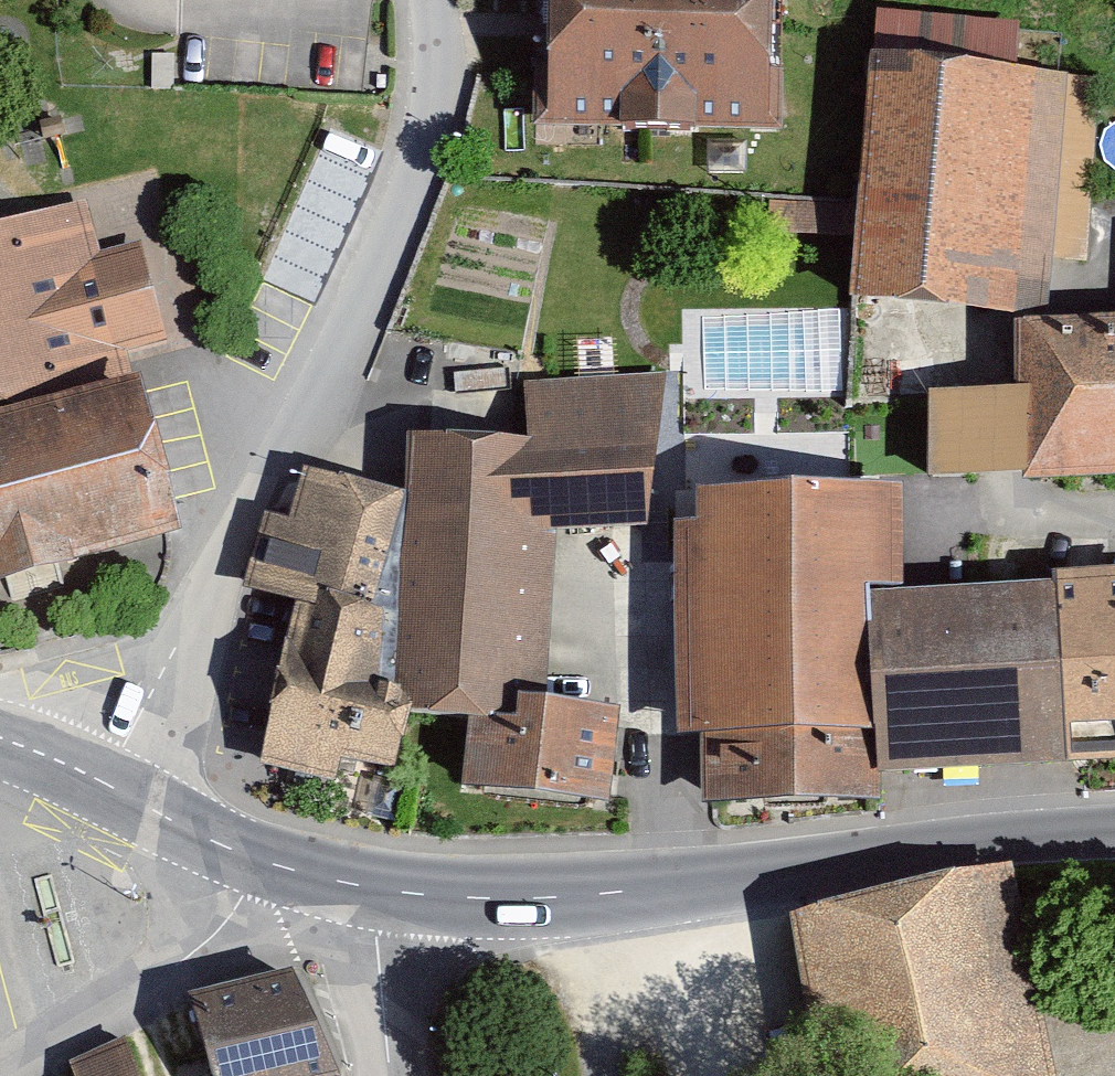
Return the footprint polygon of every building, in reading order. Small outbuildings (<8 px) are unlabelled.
[(779,0),(547,0),(548,111),(780,109),(779,0)] [(1100,71),(868,55),(851,294),(1046,308),(1050,246),(1088,248),(1100,71)] [(131,371),(123,344),(163,333),(138,246),(100,257),(85,201),(0,225),(0,408),(131,371)] [(932,390),(931,478),(1114,471),(1114,312),(1016,318),(1016,385),(932,390)] [(131,371),(0,408),(0,572),(176,525),(131,371)] [(669,372),(524,381),(529,433),(412,431),(398,680),(397,708),(409,709),(466,711),(518,714),(517,693),(550,693),(556,530),(646,522),(669,372)] [(397,766),(409,709),(397,708),(398,680),(380,678),(393,607),(378,604),(403,489),(305,463),(293,515),(266,510),(244,584),(297,601),(262,762),(337,781),(342,755),(397,766)] [(878,796),(878,769),(870,590),(904,588),(904,479),(694,484),(696,516),(676,518),(676,732),(701,730),(707,802),(878,796)] [(1065,760),(1114,758),(1114,567),(1056,570),(1056,581),(1065,760)] [(1065,760),(1056,581),(904,588),(870,590),(878,769),(1065,760)] [(619,705),(550,693),(517,693),(518,714),(466,711),(464,782),(610,806),(619,705)] [(1012,867),(801,911),(836,1075),(1051,1075),(1056,1075),(1012,867)] [(194,991),(215,1075),(289,1075),(333,1066),(299,968),(194,991)] [(126,1039),(75,1058),(82,1075),(139,1075),(126,1039)]
